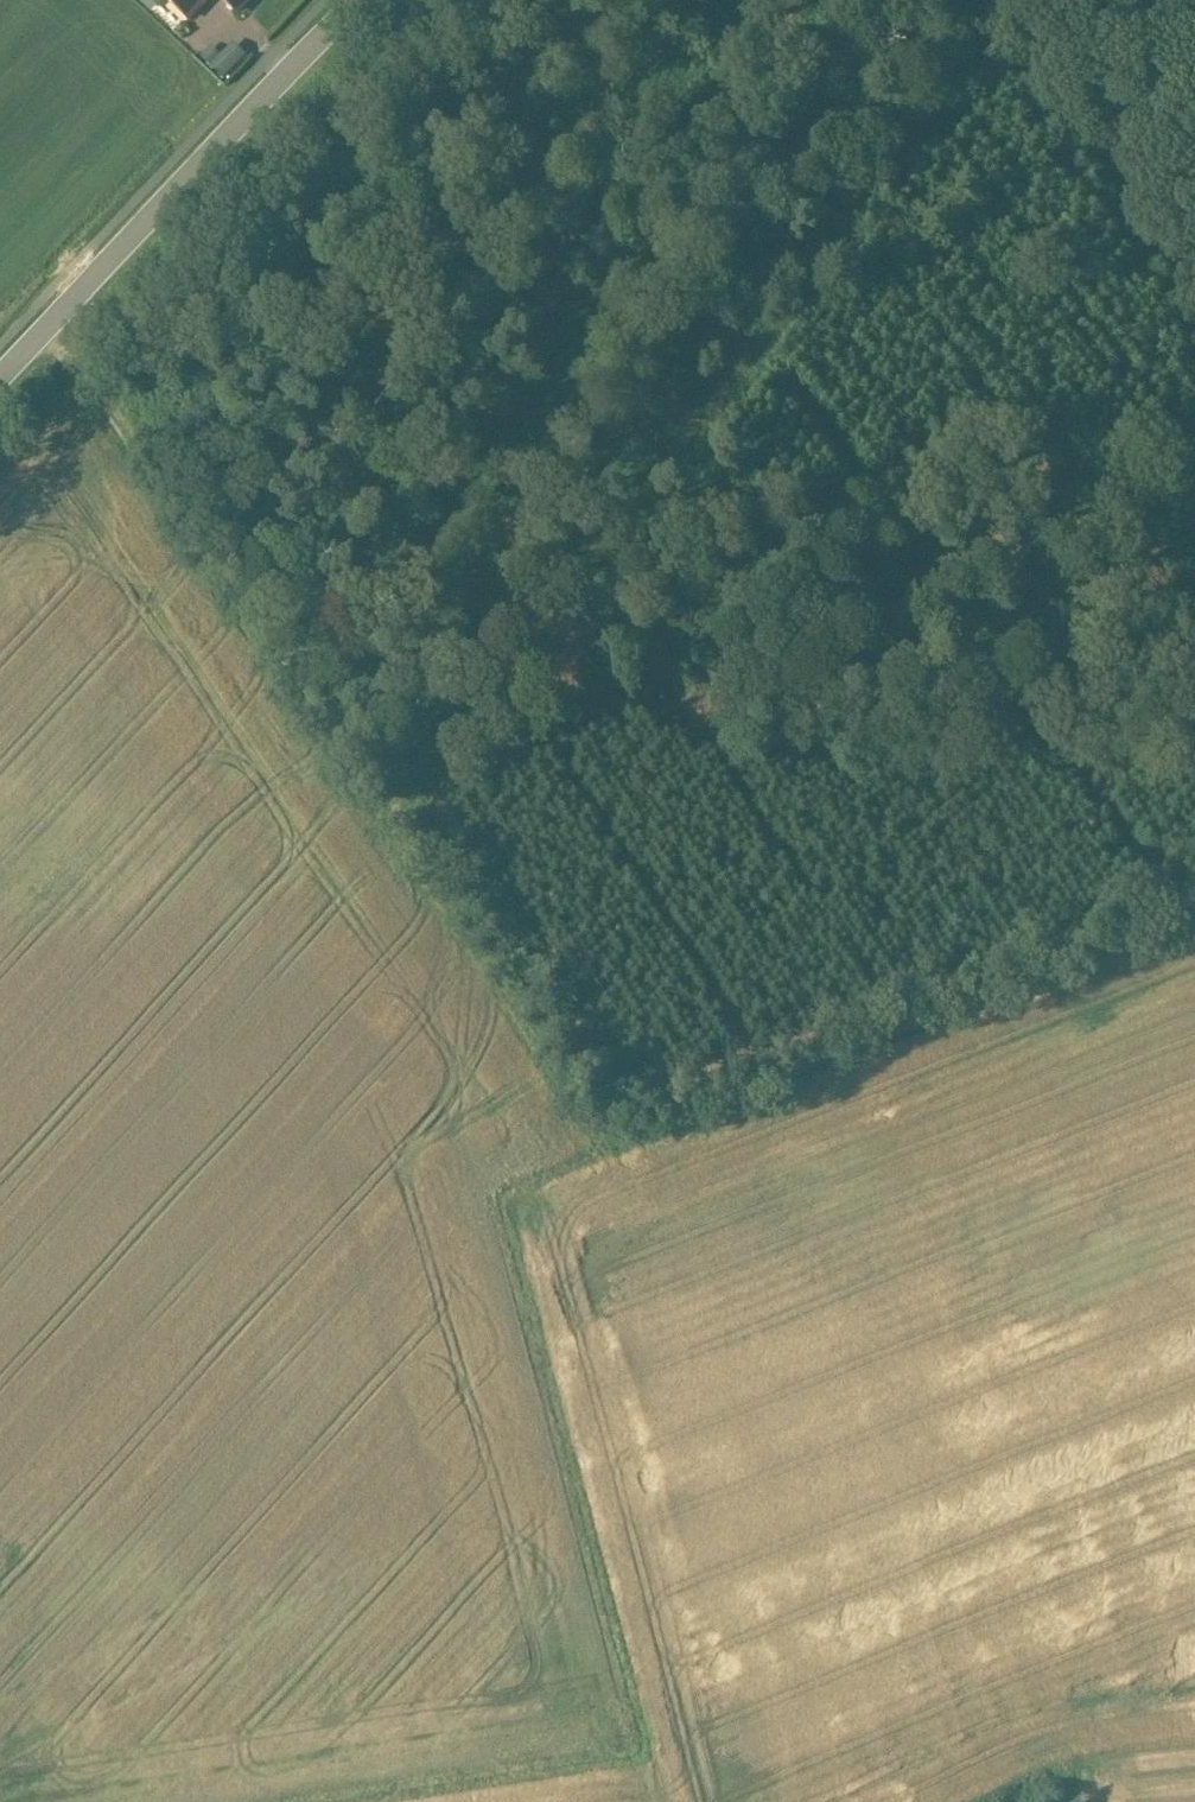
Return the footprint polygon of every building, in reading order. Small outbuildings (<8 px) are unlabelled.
[(189,21),(209,0),(167,0),(189,21)] [(238,14),(251,0),(222,0),(238,14)] [(222,77),(245,55),(230,39),(207,61),(222,77)]
